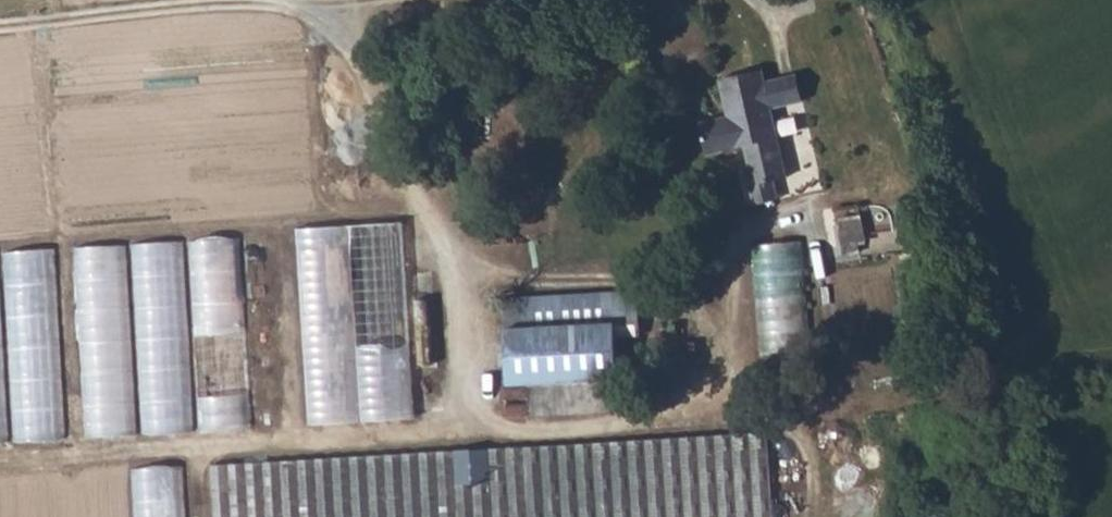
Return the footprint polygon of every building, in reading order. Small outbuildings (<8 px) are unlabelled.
[(771,181),(784,178),(767,108),(765,99),(776,97),(772,79),(761,82),(758,70),(717,80),(726,118),(697,125),(704,155),(742,146),(747,165),(752,186),(771,181)] [(793,74),(772,79),(776,97),(765,99),(767,108),(799,101),(793,74)] [(775,200),(771,181),(752,186),(747,165),(743,166),(752,205),(775,200)] [(839,216),(844,248),(867,245),(862,212),(839,216)] [(406,214),(301,221),(316,426),(421,419),(406,214)] [(764,350),(812,345),(801,237),(753,242),(764,350)] [(0,252),(0,447),(252,434),(242,240),(0,252)] [(637,295),(613,297),(614,315),(638,314),(637,295)] [(639,340),(638,314),(614,315),(613,297),(498,302),(502,387),(528,386),(529,419),(610,415),(608,383),(617,382),(615,341),(639,340)] [(210,466),(213,516),(771,516),(767,438),(210,466)] [(139,462),(142,516),(198,516),(195,459),(139,462)] [(0,470),(0,516),(135,516),(132,464),(0,470)]
